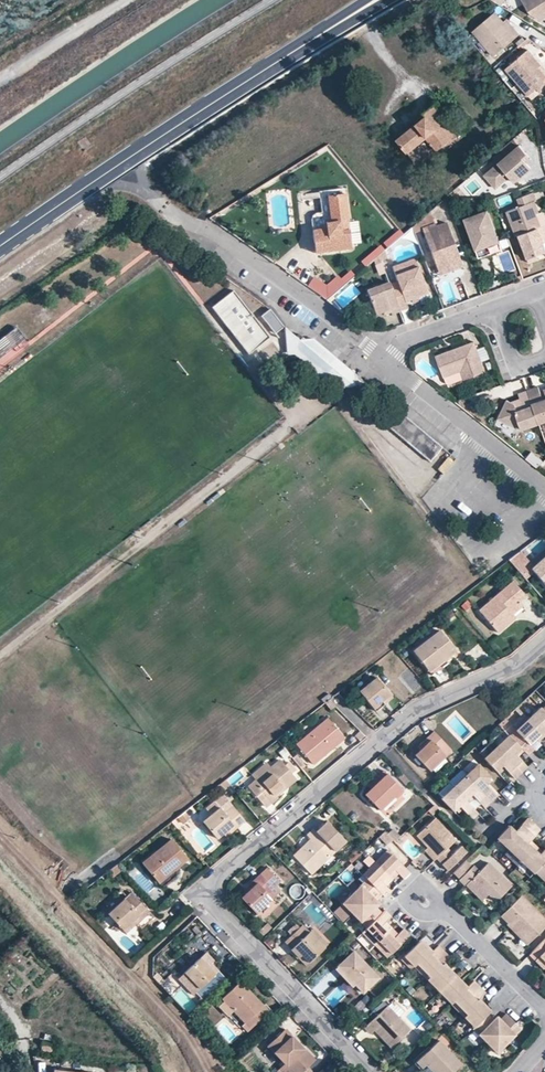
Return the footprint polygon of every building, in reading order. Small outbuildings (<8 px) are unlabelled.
[(526,14),(534,18),(544,12),(544,0),(519,0),(526,14)] [(492,12),(471,30),(492,55),(516,35),(511,28),(507,31),(501,22),(492,12)] [(534,18),(537,20),(544,15),(544,12),(534,18)] [(504,19),(501,22),(507,31),(511,28),(504,19)] [(524,50),(502,68),(523,95),(532,88),(535,92),(542,77),(535,68),(537,66),(524,50)] [(543,74),(537,66),(535,68),(542,77),(543,74)] [(527,99),(535,92),(532,88),(523,95),(527,99)] [(397,139),(422,169),(440,154),(437,150),(458,133),(435,104),(425,112),(427,115),(416,124),(397,139)] [(458,133),(437,150),(440,154),(461,136),(458,133)] [(517,145),(482,175),(492,188),(506,176),(511,182),(528,168),(523,163),(520,158),(524,154),(517,145)] [(523,163),(528,159),(524,154),(520,158),(523,163)] [(320,243),(321,253),(352,249),(348,223),(343,191),(320,194),(322,215),(332,213),(333,226),(312,229),(314,244),(320,243)] [(521,206),(505,211),(516,236),(519,234),(542,226),(537,213),(533,201),(536,200),(538,199),(535,191),(518,197),(521,206)] [(541,212),(536,200),(533,201),(537,213),(541,212)] [(488,211),(465,220),(477,252),(500,244),(488,211)] [(543,211),(541,212),(537,213),(542,226),(544,225),(544,213),(543,211)] [(332,213),(322,215),(320,215),(318,215),(316,216),(314,217),(313,219),(312,221),(312,229),(333,226),(332,213)] [(422,229),(438,272),(450,268),(451,271),(462,267),(446,223),(436,227),(435,224),(422,229)] [(527,258),(544,252),(544,250),(543,243),(540,236),(544,234),(544,227),(544,225),(542,226),(519,234),(527,258)] [(502,251),(500,244),(477,252),(480,259),(502,251)] [(390,283),(400,310),(408,307),(406,300),(417,295),(418,295),(427,292),(414,258),(392,266),(397,280),(390,283)] [(309,286),(327,299),(345,283),(338,276),(327,286),(315,277),(309,286)] [(367,290),(376,313),(390,308),(391,310),(392,312),(400,310),(390,283),(389,281),(367,290)] [(270,336),(234,290),(212,307),(248,353),(270,336)] [(261,314),(275,332),(284,325),(270,307),(261,314)] [(13,327),(0,337),(0,356),(11,347),(15,352),(23,345),(20,341),(23,339),(13,327)] [(299,350),(301,340),(284,327),(289,355),(296,354),(306,363),(307,370),(322,383),(335,382),(343,388),(353,387),(348,382),(349,380),(341,374),(321,376),(321,370),(299,350)] [(353,387),(360,393),(366,385),(312,339),(301,340),(299,350),(321,370),(321,376),(341,374),(349,380),(348,382),(353,387)] [(485,371),(474,341),(464,345),(465,347),(455,351),(454,348),(434,356),(441,376),(442,376),(460,370),(463,378),(485,371)] [(463,378),(460,370),(442,376),(445,385),(463,378)] [(528,390),(538,418),(544,415),(544,397),(543,398),(539,386),(528,390)] [(521,428),(539,422),(538,418),(527,388),(518,392),(519,396),(521,400),(514,402),(510,400),(507,398),(499,415),(505,418),(508,422),(514,426),(519,424),(521,428)] [(381,421),(430,461),(441,447),(393,407),(381,421)] [(520,550),(508,559),(523,576),(531,569),(534,566),(520,550)] [(544,584),(544,556),(534,566),(531,569),(544,584)] [(479,611),(497,632),(514,617),(513,615),(509,610),(518,602),(526,596),(514,581),(479,611)] [(518,602),(509,610),(513,615),(523,606),(518,602)] [(445,615),(448,619),(454,614),(451,610),(445,615)] [(413,651),(428,670),(445,657),(454,649),(439,630),(413,651)] [(359,690),(376,713),(385,706),(381,701),(389,694),(376,677),(359,690)] [(389,694),(381,701),(385,706),(393,699),(389,694)] [(348,703),(353,708),(359,703),(353,697),(348,703)] [(340,711),(329,700),(322,704),(333,718),(340,711)] [(527,717),(541,732),(544,728),(544,704),(541,708),(539,706),(527,717)] [(296,744),(312,764),(343,737),(328,718),(326,719),(323,716),(319,720),(316,717),(302,728),(307,734),(296,744)] [(518,731),(511,737),(520,746),(523,749),(527,754),(533,748),(529,743),(536,737),(541,732),(527,717),(515,729),(518,731)] [(415,754),(430,770),(451,750),(433,731),(417,746),(420,749),(415,754)] [(508,734),(496,746),(520,772),(527,766),(517,755),(514,752),(520,746),(511,737),(508,734)] [(496,746),(483,757),(495,770),(501,764),(504,767),(514,778),(520,772),(496,746)] [(517,755),(523,749),(520,746),(514,752),(517,755)] [(296,779),(280,760),(270,768),(267,764),(251,776),(254,780),(248,786),(262,803),(268,798),(272,803),(278,798),(276,795),(296,779)] [(477,762),(465,774),(490,801),(496,794),(486,784),(484,781),(490,775),(477,762)] [(498,773),(504,767),(501,764),(495,770),(498,773)] [(364,794),(379,811),(396,796),(397,797),(403,792),(383,770),(367,784),(371,788),(364,794)] [(465,774),(452,786),(465,799),(472,793),(474,796),(484,806),(490,801),(465,774)] [(486,784),(492,778),(490,775),(484,781),(486,784)] [(219,784),(224,789),(230,784),(226,780),(226,779),(219,784)] [(452,786),(440,797),(451,808),(453,807),(457,803),(460,806),(472,818),(478,812),(468,802),(465,799),(452,786)] [(468,802),(474,796),(472,793),(465,799),(468,802)] [(232,805),(222,795),(214,802),(219,807),(223,813),(232,805)] [(272,803),(268,798),(262,803),(266,808),(272,803)] [(244,821),(232,805),(223,813),(219,807),(214,802),(205,809),(210,815),(202,822),(216,838),(223,834),(226,830),(229,833),(244,821)] [(438,810),(433,805),(426,812),(431,817),(438,810)] [(188,818),(183,812),(177,817),(182,823),(188,818)] [(494,839),(507,850),(533,823),(527,817),(517,827),(514,830),(510,827),(508,825),(494,839)] [(434,818),(415,836),(426,847),(435,857),(441,863),(452,853),(447,848),(455,840),(434,818)] [(293,855),(310,874),(344,841),(325,821),(315,830),(314,829),(306,835),(311,841),(300,851),(299,850),(293,855)] [(507,850),(519,861),(532,847),(526,842),(529,839),(539,828),(533,823),(507,850)] [(394,842),(399,837),(389,826),(384,832),(394,842)] [(490,843),(503,854),(507,850),(494,839),(490,843)] [(535,844),(529,839),(526,842),(532,847),(535,844)] [(142,864),(157,883),(173,869),(187,858),(172,840),(142,864)] [(541,850),(535,844),(532,847),(538,853),(541,850)] [(541,850),(538,853),(532,847),(519,861),(531,872),(532,872),(544,857),(544,846),(541,850)] [(422,850),(432,860),(435,857),(426,847),(422,850)] [(404,866),(387,849),(379,857),(383,861),(378,866),(388,876),(395,870),(397,872),(402,877),(408,872),(404,866)] [(503,854),(515,866),(519,861),(507,850),(503,854)] [(383,861),(379,857),(374,862),(378,866),(383,861)] [(532,872),(544,883),(544,882),(544,857),(532,872)] [(458,878),(470,866),(463,859),(451,871),(458,878)] [(515,866),(527,877),(531,872),(519,861),(515,866)] [(368,867),(372,871),(378,866),(374,862),(368,867)] [(471,865),(457,879),(463,885),(471,877),(486,892),(494,900),(508,885),(485,862),(477,871),(471,865)] [(384,885),(382,883),(388,876),(378,866),(372,871),(368,867),(361,874),(365,879),(378,893),(382,897),(389,890),(384,885)] [(273,888),(276,884),(263,870),(259,874),(243,890),(246,893),(241,898),(256,913),(272,898),(267,893),(273,888)] [(397,872),(395,870),(388,876),(391,879),(397,872)] [(391,879),(388,876),(382,883),(384,885),(391,879)] [(463,885),(479,900),(486,892),(471,877),(463,885)] [(365,879),(341,902),(364,927),(380,911),(376,908),(374,906),(370,902),(374,899),(378,893),(365,879)] [(123,899),(107,913),(121,928),(125,932),(135,923),(148,912),(130,892),(123,899)] [(520,892),(499,913),(506,920),(509,917),(530,938),(544,924),(544,917),(520,892)] [(360,931),(366,937),(370,933),(376,939),(387,929),(381,922),(383,920),(389,915),(382,909),(380,911),(364,927),(360,931)] [(525,942),(530,938),(509,917),(506,920),(505,921),(525,942)] [(389,926),(383,920),(381,922),(387,929),(389,926)] [(296,930),(302,925),(298,921),(292,926),(296,930)] [(324,947),(302,925),(296,930),(284,941),(291,948),(289,950),(296,957),(299,955),(308,964),(324,947)] [(381,944),(378,949),(384,956),(407,934),(402,928),(401,927),(393,935),(387,929),(376,939),(381,944)] [(366,937),(372,943),(376,939),(370,933),(366,937)] [(544,936),(527,953),(538,965),(539,964),(544,969),(544,936)] [(422,942),(418,938),(413,942),(417,946),(422,942)] [(372,943),(378,949),(381,944),(376,939),(372,943)] [(413,942),(403,954),(412,964),(415,961),(422,954),(424,956),(427,954),(432,959),(442,950),(436,943),(430,949),(422,942),(417,946),(413,942)] [(428,975),(425,977),(437,989),(451,975),(444,968),(445,966),(442,962),(448,956),(442,950),(432,959),(427,954),(424,956),(422,954),(415,961),(417,963),(428,975)] [(354,984),(362,993),(377,978),(353,952),(338,966),(354,984)] [(308,964),(299,955),(296,957),(305,966),(308,964)] [(204,962),(200,957),(184,972),(199,989),(218,970),(208,958),(204,962)] [(428,975),(417,963),(414,966),(425,977),(428,975)] [(453,973),(445,966),(444,968),(451,975),(453,973)] [(392,976),(386,971),(383,974),(388,979),(392,976)] [(199,989),(184,972),(177,979),(192,995),(199,989)] [(437,989),(450,1002),(452,1000),(463,1010),(465,1013),(473,1005),(471,1003),(473,1001),(467,995),(477,985),(472,979),(465,986),(458,978),(456,980),(451,975),(437,989)] [(233,1011),(249,1028),(266,1011),(239,982),(221,998),(224,1001),(233,1011)] [(413,991),(420,1003),(430,997),(423,985),(413,991)] [(477,998),(483,992),(477,985),(467,995),(473,1001),(471,1003),(473,1005),(465,1013),(462,1016),(472,1025),(485,1013),(482,1010),(485,1006),(477,998)] [(463,1010),(452,1000),(450,1002),(460,1013),(463,1010)] [(233,1011),(224,1001),(219,1006),(228,1016),(233,1011)] [(409,1030),(386,1006),(364,1027),(370,1034),(375,1028),(386,1040),(385,1041),(391,1047),(409,1030)] [(495,1052),(519,1028),(504,1014),(498,1019),(499,1021),(498,1023),(498,1027),(497,1029),(496,1030),(495,1030),(493,1029),(492,1028),(492,1026),(491,1020),(492,1019),(485,1013),(472,1025),(470,1027),(495,1052)] [(433,1026),(429,1022),(425,1026),(429,1030),(433,1026)] [(291,1071),(301,1071),(302,1071),(307,1066),(313,1060),(283,1028),(266,1045),(283,1063),(291,1071)] [(407,1047),(416,1039),(411,1033),(402,1040),(407,1047)] [(437,1041),(415,1061),(421,1067),(427,1063),(436,1071),(452,1071),(460,1064),(437,1041)] [(283,1063),(275,1071),(276,1071),(291,1071),(283,1063)]
